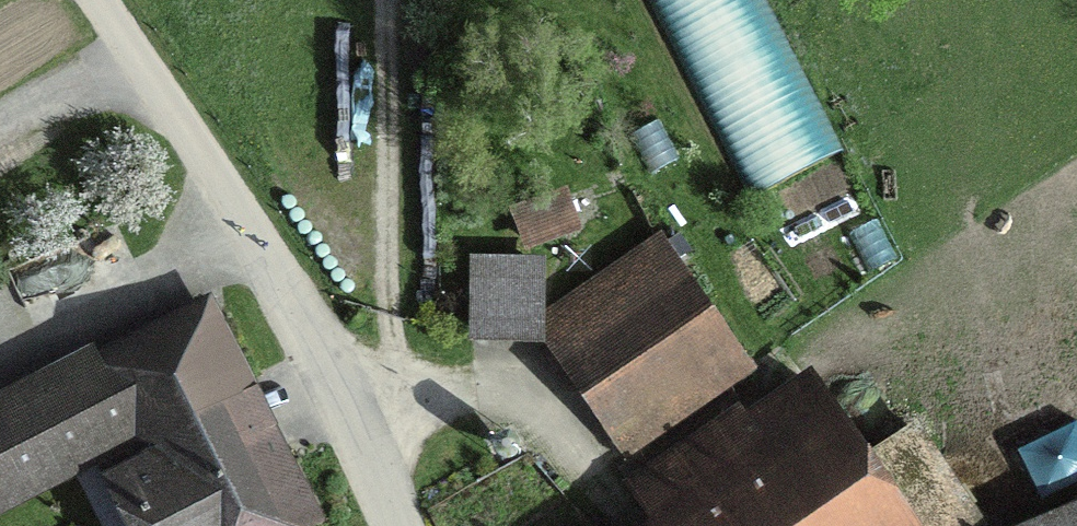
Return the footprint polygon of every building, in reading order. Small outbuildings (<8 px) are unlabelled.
[(749,208),(843,164),(765,0),(649,0),(749,208)] [(531,243),(573,228),(562,197),(519,212),(531,243)] [(636,448),(745,373),(657,246),(548,322),(636,448)] [(537,329),(538,264),(472,262),(471,328),(537,329)] [(196,335),(122,373),(135,400),(93,420),(72,375),(0,412),(0,502),(106,448),(146,525),(251,525),(286,508),(196,335)] [(809,382),(750,422),(742,410),(630,485),(658,525),(914,525),(955,498),(910,430),(863,462),(809,382)] [(1037,525),(1076,525),(1076,510),(1037,525)]
